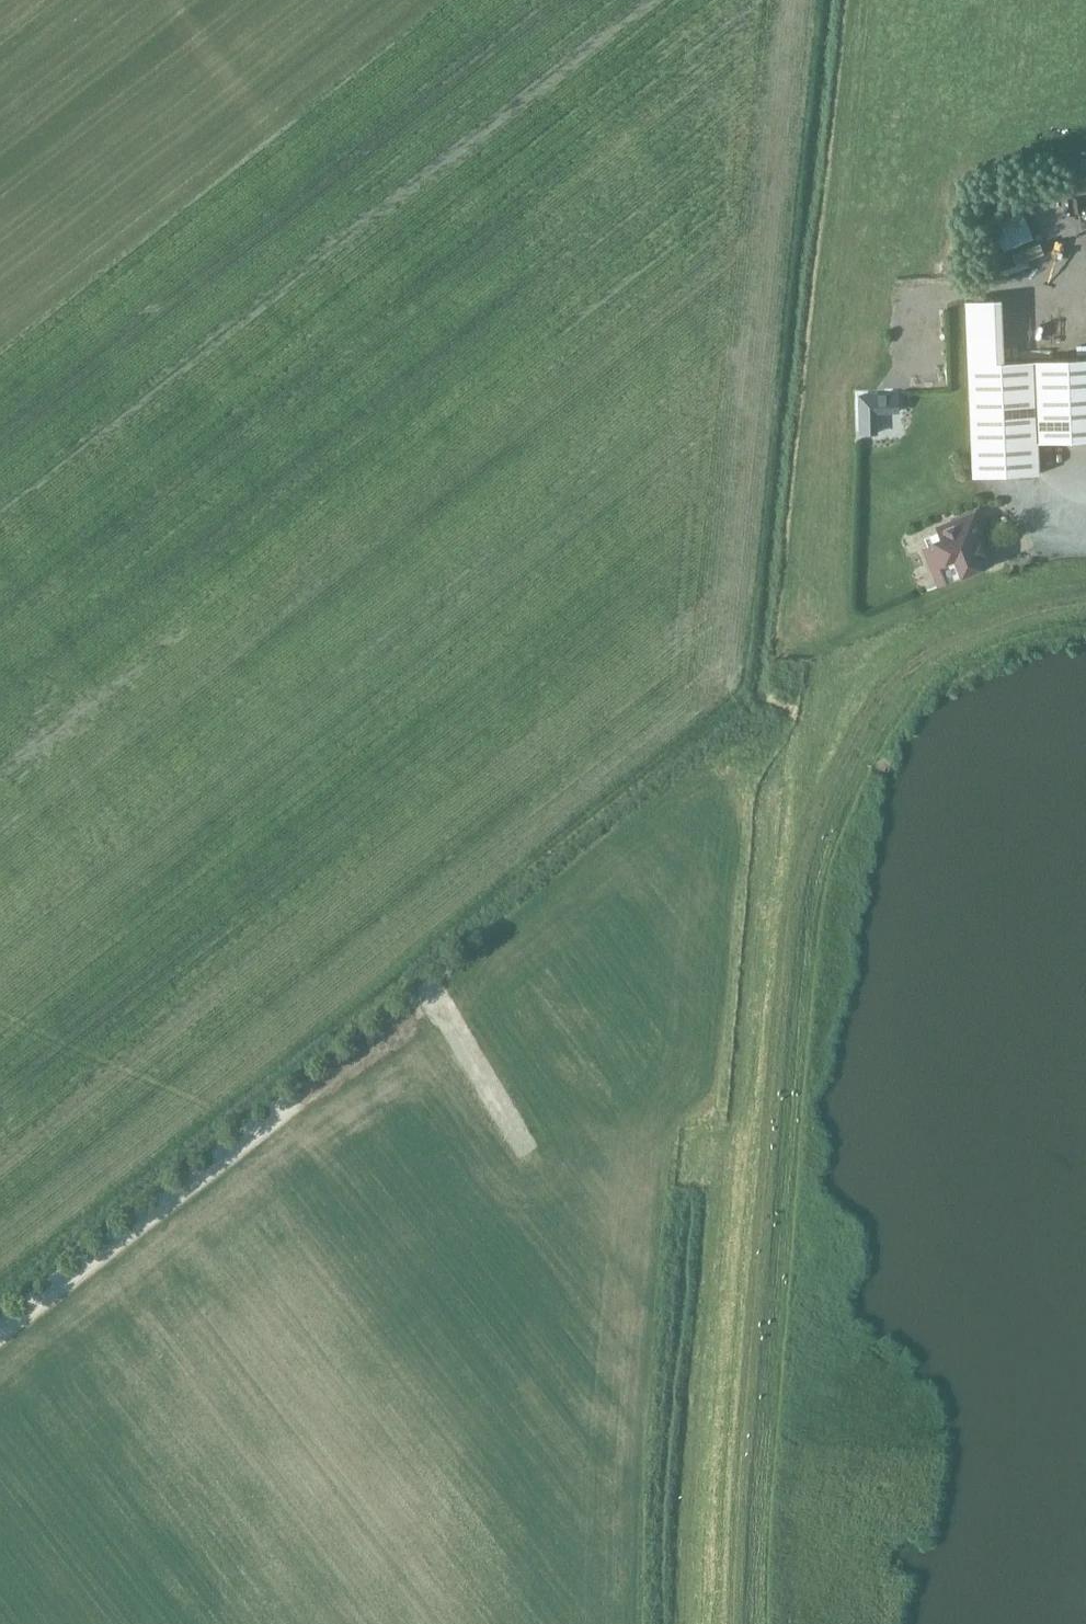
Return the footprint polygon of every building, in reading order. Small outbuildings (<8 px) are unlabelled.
[(984,202),(1004,250),(1031,239),(1012,191),(984,202)] [(974,476),(1039,474),(1038,443),(1085,441),(1085,359),(998,362),(995,300),(968,301),(974,476)] [(937,585),(988,564),(993,563),(986,547),(988,546),(974,513),(937,528),(938,531),(925,536),(928,545),(922,547),(937,585)]
